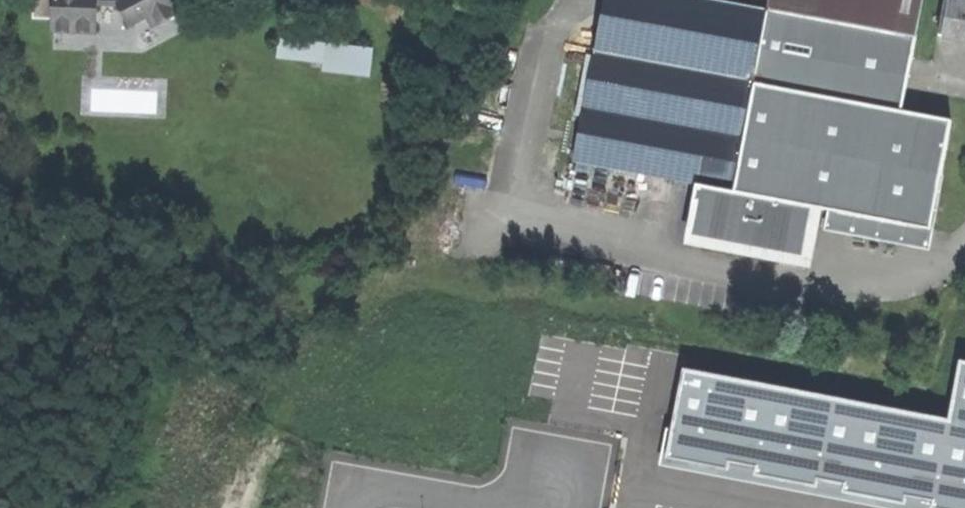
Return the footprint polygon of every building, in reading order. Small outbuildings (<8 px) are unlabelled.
[(176,12),(170,0),(55,0),(53,30),(94,32),(96,6),(120,6),(130,26),(148,16),(152,24),(176,12)] [(931,231),(941,176),(951,123),(902,113),(923,0),(605,0),(574,161),(697,184),(693,202),(695,203),(689,238),(779,255),(778,262),(780,263),(781,255),(805,259),(814,209),(822,210),(828,212),(931,231)] [(964,40),(964,5),(945,1),(939,35),(964,40)] [(371,52),(281,42),(279,57),(324,62),(323,70),(369,75),(371,52)] [(943,176),(941,176),(931,231),(828,212),(824,231),(929,251),(943,176)] [(693,202),(685,245),(778,262),(779,255),(689,238),(695,203),(693,202)] [(811,268),(822,210),(814,209),(805,259),(781,255),(780,263),(811,268)] [(684,369),(672,430),(666,458),(728,470),(729,463),(755,468),(754,475),(817,487),(818,480),(843,485),(842,492),(905,504),(906,497),(932,502),(931,507),(964,507),(964,362),(960,361),(948,420),(684,369)] [(932,502),(906,497),(905,504),(842,492),(843,485),(818,480),(817,487),(754,475),(755,468),(729,463),(728,470),(666,458),(672,430),(667,429),(659,465),(880,507),(931,507),(932,502)]
